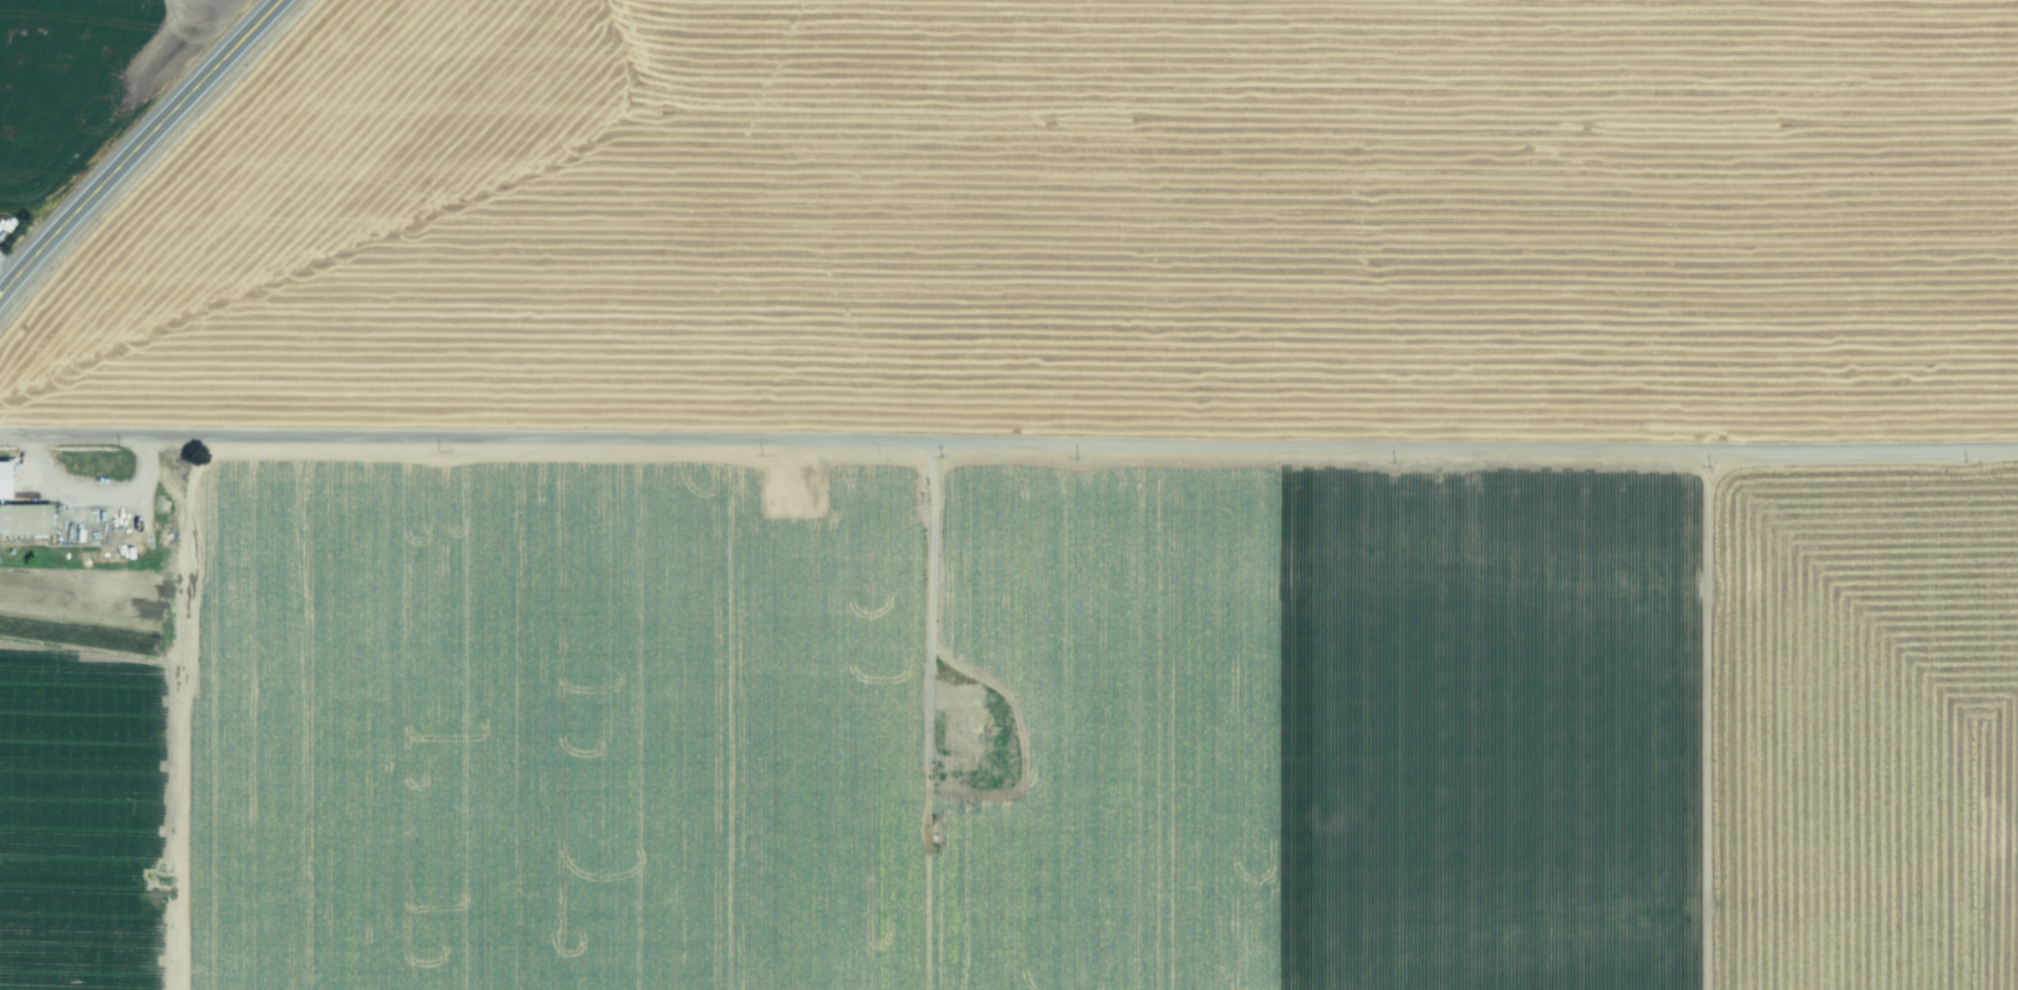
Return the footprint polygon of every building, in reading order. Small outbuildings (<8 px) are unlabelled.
[(50,535),(50,536),(57,536),(57,526),(47,526),(47,506),(0,506),(0,536),(50,535)]
